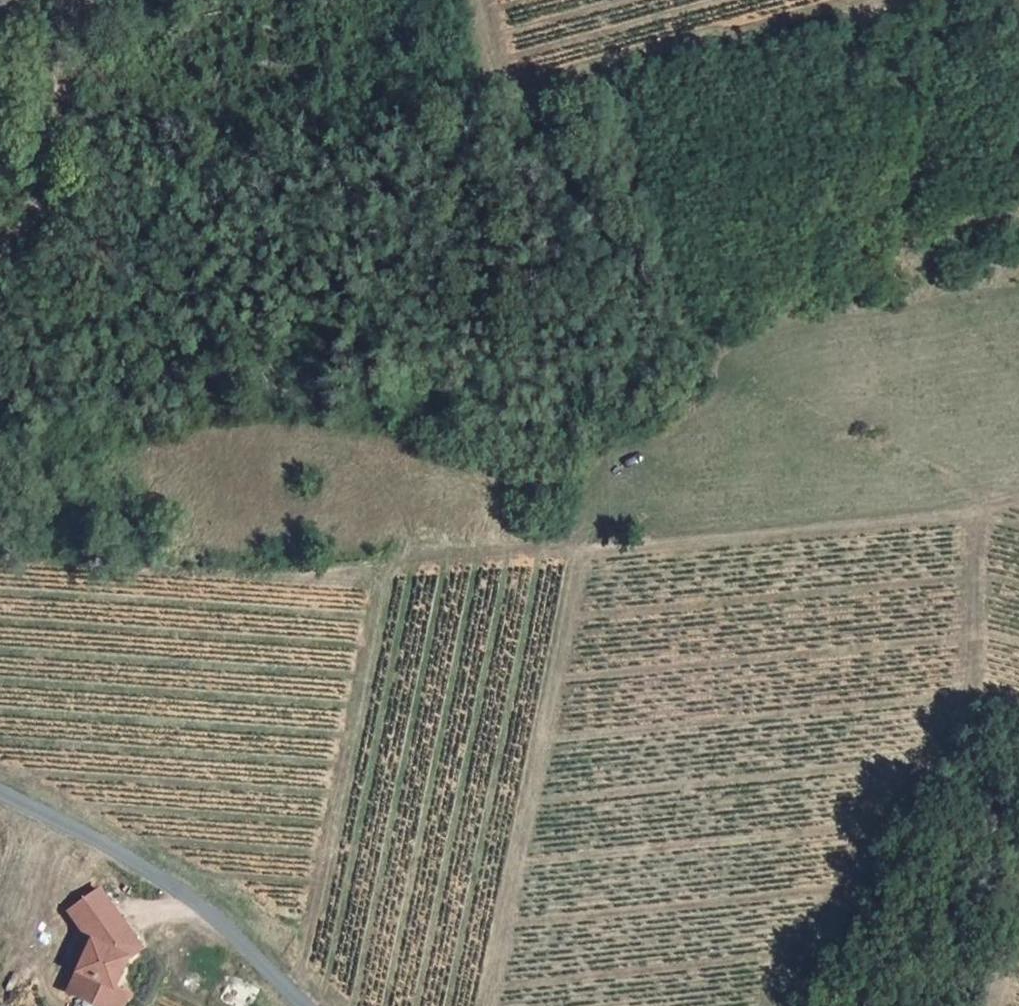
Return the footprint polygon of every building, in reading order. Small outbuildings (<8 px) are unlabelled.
[(128,949),(141,940),(97,882),(69,903),(92,934),(69,985),(97,997),(106,976),(114,980),(128,949)] [(117,1005),(120,1005),(129,986),(114,980),(106,976),(97,997),(117,1005)]
